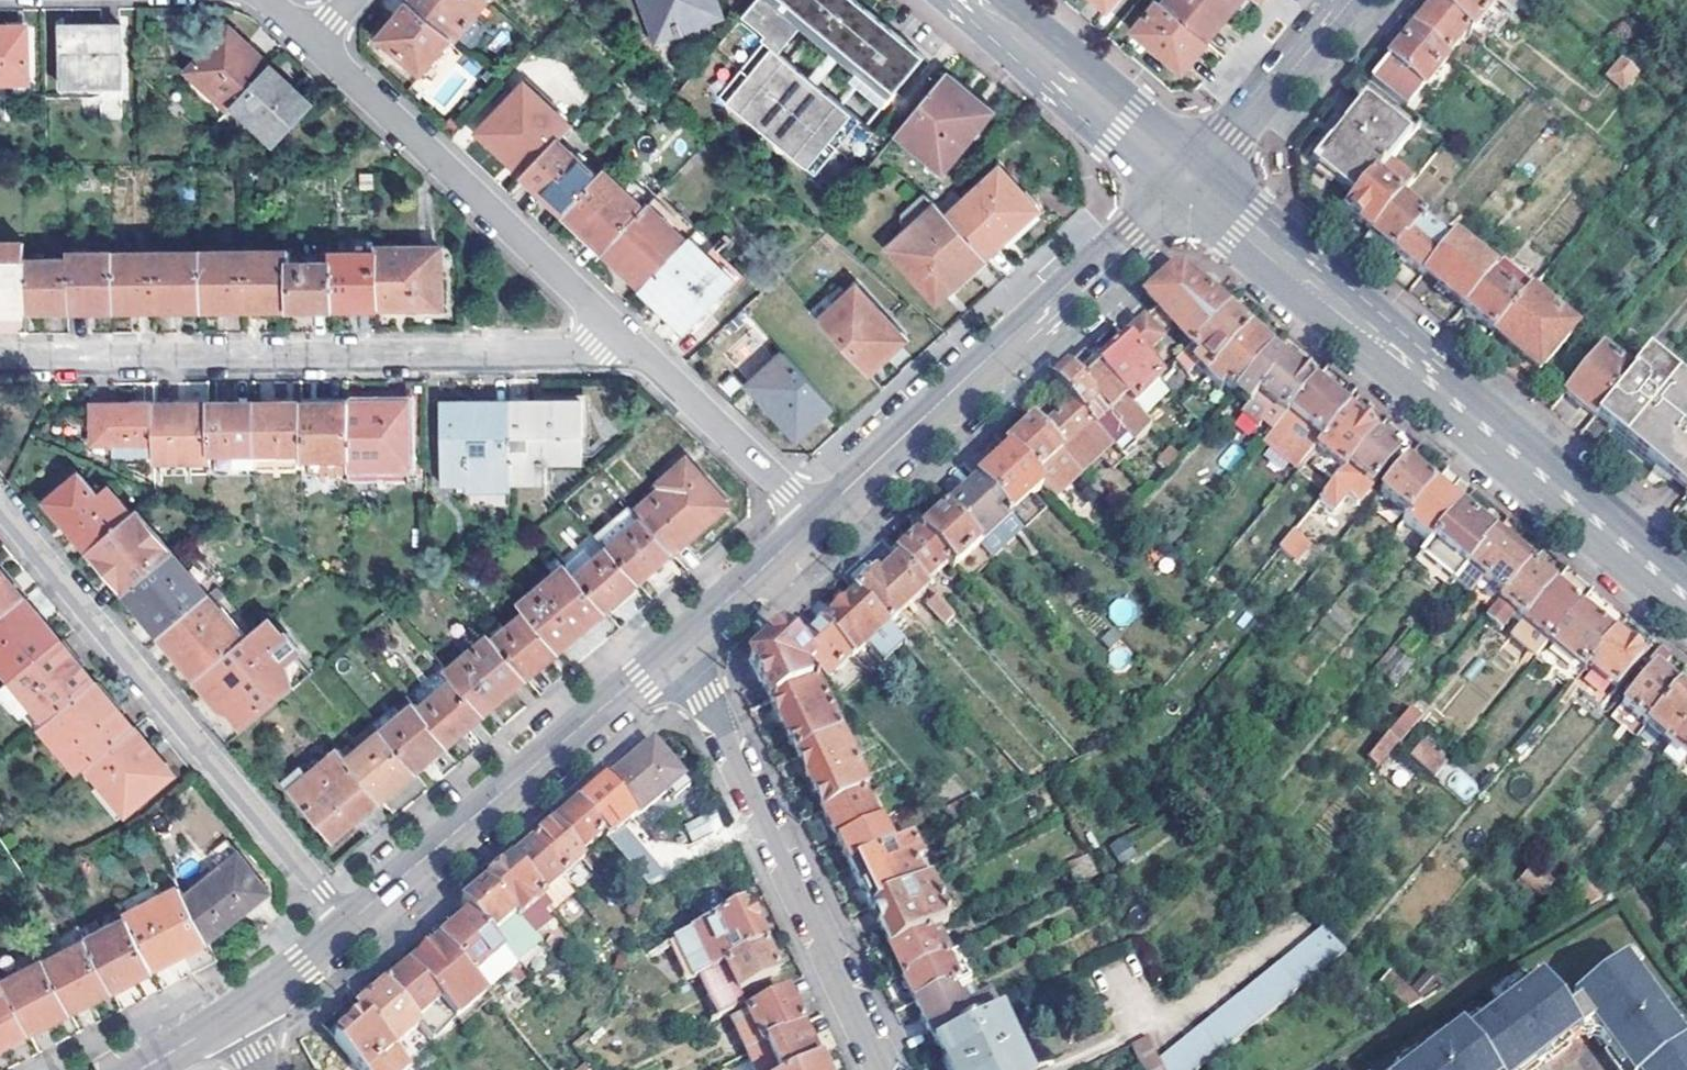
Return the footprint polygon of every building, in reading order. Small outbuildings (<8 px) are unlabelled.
[(409,4),(453,41),(455,42),(491,1),(489,0),(412,0),(409,4)] [(655,37),(675,31),(677,37),(702,28),(699,21),(717,15),(711,0),(641,0),(655,37)] [(781,0),(757,0),(747,11),(770,30),(766,34),(769,37),(724,91),(820,172),(866,118),(783,48),(805,21),(781,0)] [(805,21),(893,94),(899,87),(799,3),(801,0),(781,0),(805,21)] [(868,0),(801,0),(799,3),(899,87),(929,52),(868,0)] [(1107,9),(1115,0),(1097,0),(1107,9)] [(1162,4),(1208,42),(1241,3),(1237,0),(1166,0),(1162,4)] [(1498,5),(1493,0),(1438,0),(1436,2),(1468,31),(1474,34),(1498,5)] [(1162,4),(1159,1),(1134,30),(1183,72),(1208,42),(1162,4)] [(1413,30),(1446,58),(1468,31),(1436,2),(1413,30)] [(423,77),(453,41),(409,4),(379,40),(423,77)] [(122,25),(62,26),(62,87),(109,88),(109,98),(122,97),(122,25)] [(29,82),(28,27),(0,27),(0,83),(29,82)] [(231,113),(236,108),(273,69),(232,30),(189,73),(231,113)] [(1413,30),(1370,79),(1406,108),(1448,60),(1446,58),(1413,30)] [(1614,69),(1628,84),(1640,73),(1622,58),(1614,69)] [(273,69),(236,108),(275,145),(313,106),(273,69)] [(893,139),(916,157),(925,146),(950,166),(991,118),(943,80),(893,139)] [(29,82),(0,83),(0,99),(30,99),(29,82)] [(526,84),(478,134),(523,176),(558,140),(570,126),(526,84)] [(1365,98),(1313,159),(1357,198),(1377,174),(1410,135),(1365,98)] [(1413,130),(1438,151),(1446,143),(1421,122),(1413,130)] [(563,214),(597,179),(558,140),(523,176),(527,180),(563,214)] [(925,146),(916,157),(940,177),(950,166),(925,146)] [(1041,210),(1003,168),(966,200),(958,190),(941,206),(987,258),(1041,210)] [(563,214),(604,253),(610,247),(643,209),(629,194),(606,171),(597,179),(563,214)] [(1346,211),(1371,232),(1400,197),(1402,196),(1377,174),(1357,198),(1346,211)] [(656,197),(640,182),(629,194),(643,209),(650,204),(656,197)] [(702,230),(661,192),(656,197),(650,204),(689,242),(702,230)] [(1422,222),(1425,219),(1400,197),(1371,232),(1385,242),(1396,253),(1422,222)] [(935,269),(952,288),(987,258),(941,206),(939,203),(887,250),(919,284),(935,269)] [(632,267),(626,273),(644,291),(689,242),(650,204),(643,209),(610,247),(632,267)] [(1396,253),(1424,277),(1449,246),(1422,222),(1396,253)] [(1364,241),(1378,252),(1385,242),(1371,232),(1364,241)] [(1424,277),(1464,309),(1494,274),(1455,240),(1449,246),(1424,277)] [(689,333),(734,285),(706,258),(689,242),(644,291),(689,333)] [(604,253),(626,273),(632,267),(610,247),(604,253)] [(375,257),(374,310),(441,309),(440,249),(375,248),(375,257)] [(744,274),(715,248),(706,258),(734,285),(744,274)] [(246,260),(246,311),(290,311),(290,266),(289,254),(268,255),(268,260),(246,260)] [(224,255),(201,256),(202,312),(246,311),(246,260),(224,261),(224,255)] [(69,256),(69,261),(70,312),(113,312),(113,256),(69,256)] [(136,256),(113,256),(113,312),(159,312),(158,261),(136,262),(136,256)] [(158,261),(159,312),(202,312),(201,256),(180,256),(180,261),(158,261)] [(332,266),(332,310),(354,310),(374,310),(375,257),(331,256),(332,266)] [(26,313),(26,261),(0,261),(0,313),(26,313)] [(26,261),(26,313),(70,312),(69,261),(26,261)] [(1533,288),(1503,263),(1494,274),(1464,309),(1473,317),(1494,335),(1530,292),(1533,288)] [(332,266),(290,266),(290,311),(332,310),(332,266)] [(936,303),(952,288),(935,269),(919,284),(936,303)] [(1153,291),(1146,298),(1157,310),(1174,330),(1190,348),(1226,311),(1201,291),(1176,270),(1153,291)] [(856,288),(838,305),(821,321),(870,372),(884,359),(905,342),(856,288)] [(1494,335),(1540,373),(1574,331),(1530,292),(1494,335)] [(812,311),(821,321),(838,305),(829,295),(812,311)] [(1150,316),(1143,323),(1160,342),(1174,330),(1157,310),(1150,316)] [(1190,348),(1177,361),(1187,374),(1196,364),(1207,376),(1248,331),(1226,311),(1190,348)] [(1143,358),(1160,342),(1143,323),(1126,338),(1143,358)] [(1248,331),(1207,376),(1221,390),(1226,386),(1233,392),(1270,349),(1248,331)] [(1097,364),(1134,404),(1162,380),(1143,358),(1126,338),(1097,364)] [(1270,349),(1233,392),(1249,406),(1259,396),(1284,417),(1288,412),(1312,382),(1270,349)] [(1093,421),(1113,444),(1126,430),(1137,440),(1151,426),(1134,404),(1097,364),(1086,352),(1066,371),(1056,380),(1074,400),(1093,421)] [(1631,376),(1602,352),(1566,395),(1594,420),(1631,376)] [(752,385),(799,437),(833,407),(785,354),(752,385)] [(1631,376),(1594,420),(1602,427),(1623,445),(1678,380),(1648,355),(1631,376)] [(1623,445),(1657,473),(1686,498),(1686,497),(1686,388),(1678,380),(1623,445)] [(1312,382),(1288,412),(1284,417),(1264,441),(1298,470),(1316,448),(1347,411),(1312,382)] [(1041,429),(1062,450),(1093,421),(1074,400),(1041,429)] [(582,456),(582,401),(510,402),(512,484),(548,483),(548,456),(582,456)] [(443,403),(444,484),(512,484),(510,402),(485,403),(443,403)] [(301,404),(302,454),(302,459),(348,458),(348,403),(301,404)] [(348,458),(348,469),(408,468),(407,403),(348,403),(348,458)] [(221,405),(207,405),(208,455),(254,454),(254,404),(221,405)] [(254,404),(254,454),(302,454),(301,404),(254,404)] [(115,455),(153,454),(153,405),(92,406),(92,444),(115,444),(115,455)] [(208,455),(207,405),(181,405),(153,405),(153,454),(154,463),(208,463),(208,455)] [(1347,411),(1316,448),(1342,472),(1373,434),(1347,411)] [(1011,450),(1035,474),(1062,450),(1041,429),(1034,421),(1007,446),(1011,450)] [(1342,472),(1310,510),(1327,525),(1337,512),(1333,508),(1350,487),(1360,496),(1397,454),(1373,434),(1342,472)] [(1159,459),(1167,468),(1179,456),(1169,446),(1159,459)] [(979,480),(1011,515),(1042,485),(1035,474),(1011,450),(979,480)] [(636,513),(672,554),(728,507),(688,460),(672,472),(677,479),(636,513)] [(1406,461),(1370,503),(1375,508),(1387,495),(1409,513),(1433,485),(1406,461)] [(1404,519),(1431,542),(1461,507),(1447,495),(1461,478),(1448,467),(1433,485),(1409,513),(1404,519)] [(47,502),(89,552),(132,515),(110,488),(99,497),(81,474),(47,502)] [(946,510),(980,547),(1011,515),(979,480),(946,510)] [(636,513),(630,507),(597,536),(638,583),(672,554),(636,513)] [(1413,564),(1446,592),(1467,567),(1495,536),(1461,507),(1431,542),(1413,564)] [(949,564),(954,570),(980,547),(946,510),(927,528),(921,532),(949,564)] [(89,552),(124,594),(173,553),(138,511),(132,515),(89,552)] [(901,560),(926,586),(949,564),(921,532),(897,556),(901,560)] [(567,564),(606,610),(632,588),(638,583),(597,536),(594,534),(564,560),(567,564)] [(1270,556),(1280,564),(1299,544),(1288,535),(1270,556)] [(1467,567),(1504,597),(1531,565),(1495,536),(1467,567)] [(124,594),(159,636),(208,596),(173,553),(124,594)] [(857,591),(890,625),(929,590),(926,586),(901,560),(880,579),(876,574),(857,591)] [(527,611),(559,650),(606,610),(567,564),(521,604),(527,611)] [(1487,617),(1503,630),(1516,615),(1524,621),(1554,585),(1531,565),(1504,597),(1487,617)] [(25,599),(0,569),(0,620),(25,599)] [(1523,622),(1548,643),(1580,607),(1554,585),(1524,621),(1523,622)] [(824,623),(856,656),(890,625),(857,591),(824,623)] [(940,624),(954,615),(939,591),(925,599),(940,624)] [(208,596),(159,636),(194,678),(243,638),(208,596)] [(10,684),(62,641),(25,599),(0,620),(0,671),(10,684)] [(1548,643),(1582,673),(1587,667),(1615,636),(1580,607),(1548,643)] [(526,679),(559,650),(527,611),(493,641),(526,679)] [(243,638),(194,678),(215,693),(244,730),(294,689),(284,666),(299,653),(267,618),(243,638)] [(813,666),(826,680),(856,656),(824,623),(796,648),(813,666)] [(1381,648),(1391,657),(1397,650),(1412,633),(1401,624),(1381,648)] [(750,661),(772,703),(808,685),(804,675),(813,666),(796,648),(781,632),(774,639),(750,661)] [(1397,650),(1410,660),(1424,642),(1412,633),(1397,650)] [(493,641),(489,636),(447,672),(484,715),(526,679),(493,641)] [(1587,667),(1615,690),(1641,659),(1615,636),(1587,667)] [(62,641),(10,684),(45,726),(49,722),(96,684),(62,641)] [(1621,704),(1646,725),(1677,689),(1659,673),(1672,657),(1661,648),(1645,667),(1649,671),(1621,704)] [(416,704),(449,744),(484,715),(447,672),(443,667),(408,696),(416,704)] [(96,684),(49,722),(70,748),(63,755),(80,776),(89,768),(134,730),(96,684)] [(798,759),(839,736),(814,684),(808,685),(772,703),(798,759)] [(1685,763),(1686,760),(1686,697),(1677,689),(1646,725),(1667,743),(1665,746),(1685,763)] [(402,717),(394,707),(374,724),(416,772),(449,744),(416,704),(402,717)] [(416,772),(374,724),(353,742),(361,750),(348,762),(381,801),(416,772)] [(89,768),(126,814),(172,776),(134,730),(89,768)] [(1366,760),(1375,767),(1397,744),(1388,734),(1366,760)] [(861,795),(867,792),(839,736),(798,759),(825,813),(861,795)] [(691,790),(653,743),(630,763),(607,782),(635,814),(638,818),(667,793),(676,802),(691,790)] [(1409,756),(1434,779),(1446,765),(1421,744),(1409,756)] [(281,782),(332,842),(381,801),(348,762),(339,751),(304,779),(297,771),(281,782)] [(1434,779),(1468,807),(1479,793),(1446,765),(1434,779)] [(601,787),(579,806),(604,837),(640,880),(647,888),(659,881),(622,839),(616,839),(613,834),(635,814),(607,782),(601,787)] [(838,844),(876,825),(861,795),(825,813),(838,844)] [(604,837),(579,806),(559,823),(553,828),(579,858),(604,837)] [(714,808),(703,814),(711,830),(723,825),(714,808)] [(703,814),(684,824),(693,840),(711,830),(703,814)] [(681,846),(693,840),(684,824),(673,830),(681,846)] [(850,869),(892,849),(881,824),(876,825),(838,844),(850,869)] [(562,880),(583,862),(579,858),(553,828),(549,832),(532,845),(562,880)] [(1120,863),(1136,854),(1125,835),(1109,844),(1120,863)] [(869,909),(934,877),(926,859),(921,862),(912,840),(892,849),(850,869),(869,909)] [(562,880),(532,845),(517,858),(512,863),(541,898),(562,880)] [(187,901),(207,942),(271,894),(233,846),(215,861),(222,872),(187,901)] [(516,916),(532,935),(549,922),(543,913),(549,908),(541,898),(512,863),(507,867),(488,883),(516,916)] [(927,931),(947,922),(937,900),(950,894),(942,875),(934,877),(869,909),(878,928),(889,948),(927,931)] [(627,914),(635,924),(647,888),(640,880),(627,914)] [(472,915),(490,937),(516,916),(488,883),(470,899),(463,905),(472,915)] [(1574,893),(1588,904),(1600,897),(1583,884),(1574,893)] [(131,923),(155,971),(207,942),(187,901),(181,890),(147,908),(141,895),(122,906),(131,923)] [(675,939),(694,977),(700,975),(764,947),(745,905),(675,939)] [(1674,937),(1686,923),(1686,918),(1681,913),(1667,928),(1674,937)] [(440,942),(484,994),(515,968),(490,937),(472,915),(440,942)] [(89,943),(113,992),(155,971),(131,923),(89,943)] [(1319,927),(1156,1055),(1164,1069),(1192,1069),(1345,950),(1319,927)] [(902,977),(938,958),(927,931),(889,948),(902,977)] [(484,994),(440,942),(420,958),(409,967),(440,1003),(456,1022),(486,997),(484,994)] [(47,963),(72,1012),(113,992),(89,943),(47,963)] [(729,1013),(744,1006),(739,993),(779,975),(764,947),(700,975),(718,1018),(729,1013)] [(952,986),(957,983),(945,957),(938,958),(902,977),(915,1005),(952,986)] [(1627,966),(1636,979),(1642,975),(1632,962),(1627,966)] [(10,994),(29,1034),(72,1012),(47,963),(5,984),(10,994)] [(1686,1047),(1686,1045),(1665,1017),(1667,1015),(1657,1002),(1654,1004),(1636,979),(1627,966),(1573,1004),(1580,1014),(1593,1032),(1604,1048),(1609,1045),(1612,1050),(1616,1056),(1613,1059),(1620,1069),(1659,1069),(1686,1047)] [(440,1003),(409,967),(385,987),(415,1023),(440,1003)] [(1407,1010),(1420,1002),(1388,971),(1378,983),(1407,1010)] [(1528,1000),(1543,990),(1538,984),(1524,995),(1528,1000)] [(991,1003),(965,1015),(952,986),(915,1005),(924,1022),(934,1044),(971,1027),(996,1014),(991,1003)] [(415,1023),(385,987),(364,1004),(358,1010),(364,1017),(391,1050),(418,1028),(415,1023)] [(1580,1014),(1567,1023),(1543,990),(1528,1000),(1511,1012),(1510,1010),(1496,1020),(1497,1023),(1479,1036),(1470,1042),(1490,1069),(1539,1069),(1536,1066),(1543,1061),(1549,1056),(1554,1061),(1573,1047),(1571,1045),(1582,1037),(1583,1039),(1593,1032),(1580,1014)] [(29,1034),(10,994),(0,999),(0,1049),(29,1034)] [(729,1013),(747,1052),(803,1026),(793,1007),(787,996),(748,1013),(744,1006),(729,1013)] [(486,997),(456,1022),(462,1030),(493,1004),(486,997)] [(732,1060),(747,1052),(729,1013),(718,1018),(713,1021),(732,1060)] [(996,1014),(971,1027),(934,1044),(947,1069),(1023,1069),(996,1014)] [(591,1037),(605,1022),(598,1015),(582,1027),(591,1037)] [(359,1069),(408,1069),(391,1050),(364,1017),(335,1042),(359,1069)] [(1497,1023),(1496,1020),(1493,1017),(1475,1030),(1479,1036),(1497,1023)] [(818,1058),(806,1032),(803,1026),(747,1052),(755,1069),(793,1069),(818,1058)] [(1147,1069),(1164,1069),(1156,1055),(1147,1035),(1134,1042),(1147,1069)] [(1466,1046),(1458,1037),(1441,1049),(1427,1060),(1426,1059),(1414,1068),(1415,1069),(1490,1069),(1470,1042),(1466,1046)] [(1423,1054),(1426,1059),(1427,1060),(1441,1049),(1437,1044),(1423,1054)] [(1609,1045),(1604,1048),(1613,1059),(1616,1056),(1612,1050),(1609,1045)] [(1659,1069),(1686,1069),(1686,1047),(1659,1069)] [(1539,1069),(1542,1069),(1554,1061),(1549,1056),(1543,1061),(1536,1066),(1539,1069)]
